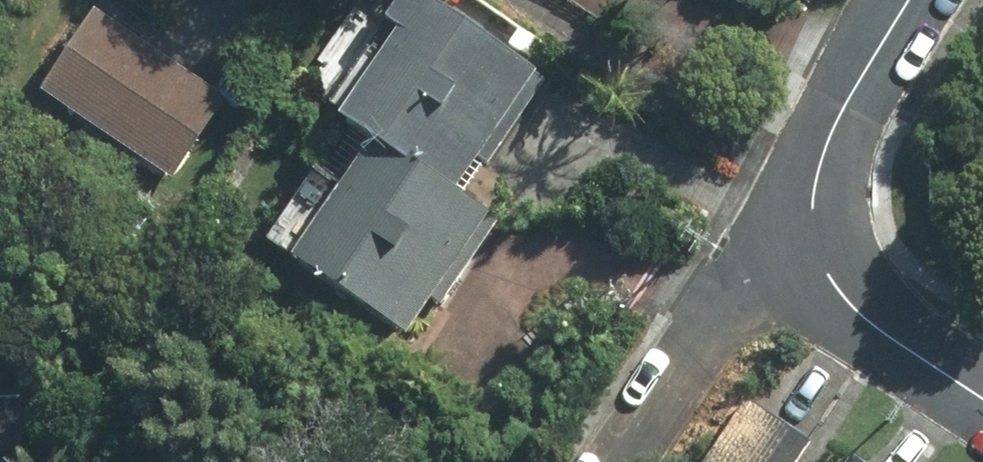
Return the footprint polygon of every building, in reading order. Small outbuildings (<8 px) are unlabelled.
[(350,125),(382,147),(458,203),(542,84),(426,0),(412,0),(394,25),(412,38),(350,125)] [(100,19),(50,96),(173,175),(223,99),(100,19)] [(543,45),(520,29),(510,44),(533,59),(543,45)] [(458,203),(382,147),(300,261),(410,340),(492,226),(458,203)] [(0,406),(0,461),(27,461),(22,405),(0,406)]
